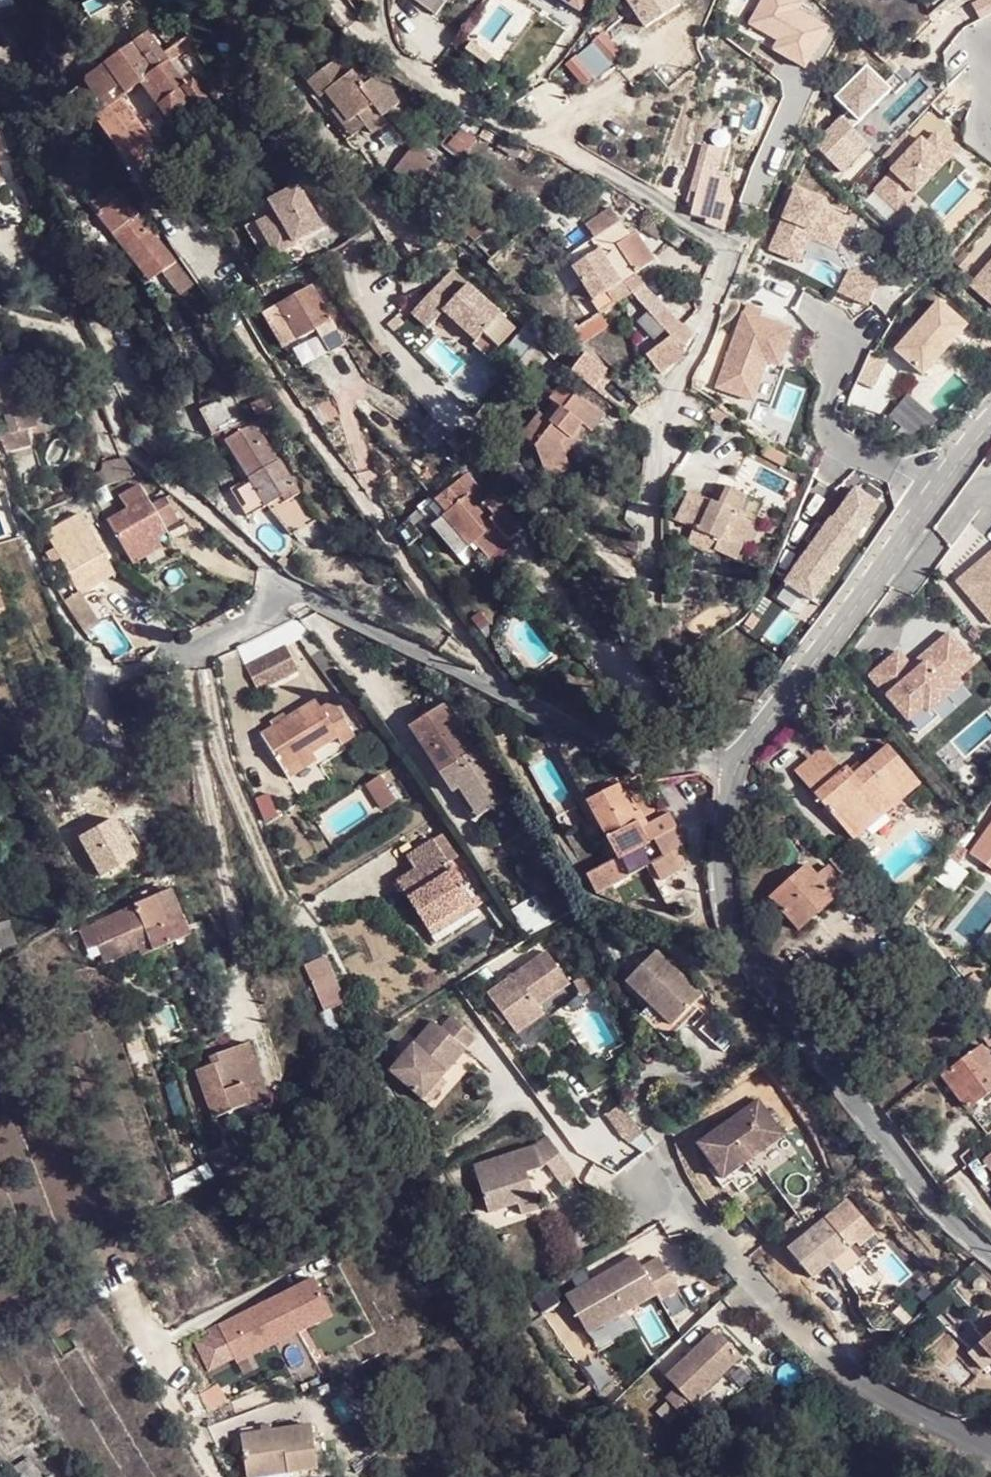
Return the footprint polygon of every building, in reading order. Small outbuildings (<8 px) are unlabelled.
[(581,13),(590,0),(561,0),(581,13)] [(661,0),(624,0),(643,31),(662,20),(653,4),(661,0)] [(679,9),(673,0),(661,0),(653,4),(662,20),(679,9)] [(954,0),(951,0),(937,13),(946,23),(962,9),(954,0)] [(962,9),(971,0),(954,0),(962,9)] [(929,20),(927,21),(937,31),(946,23),(937,13),(929,20)] [(593,43),(609,62),(620,53),(603,33),(593,43)] [(126,86),(130,92),(132,95),(141,89),(169,130),(206,105),(176,61),(179,59),(172,48),(161,55),(147,34),(82,78),(93,95),(82,102),(89,111),(126,86)] [(594,80),(612,65),(609,62),(593,43),(575,58),(592,78),(594,80)] [(592,78),(575,58),(565,67),(581,87),(592,78)] [(385,123),(400,112),(391,98),(386,95),(371,86),(368,85),(362,89),(350,75),(344,80),(333,65),(307,85),(320,103),(327,99),(348,128),(349,128),(358,122),(372,141),(389,131),(385,123)] [(93,95),(82,78),(71,85),(82,102),(93,95)] [(106,108),(130,92),(126,86),(89,111),(122,162),(136,153),(106,108)] [(512,145),(502,139),(496,150),(506,156),(512,145)] [(426,172),(436,161),(421,150),(417,155),(411,150),(394,172),(414,188),(426,172)] [(443,185),(452,174),(436,161),(426,172),(443,185)] [(738,183),(694,171),(686,203),(693,204),(691,215),(727,225),(738,183)] [(443,185),(426,172),(414,188),(435,204),(447,188),(443,185)] [(274,215),(256,227),(274,254),(275,257),(321,228),(294,186),(267,203),(274,215)] [(123,223),(160,271),(173,261),(119,192),(94,212),(110,233),(123,223)] [(274,215),(267,203),(248,215),(251,219),(239,227),(262,262),(274,254),(256,227),(274,215)] [(618,285),(622,281),(654,260),(635,231),(629,236),(610,206),(583,223),(594,238),(589,242),(591,243),(596,252),(618,285)] [(123,223),(110,233),(148,280),(160,271),(123,223)] [(476,246),(490,234),(481,224),(467,236),(476,246)] [(573,267),(596,252),(591,243),(571,256),(567,259),(573,267)] [(594,301),(618,285),(596,252),(573,267),(571,268),(593,300),(594,301)] [(965,285),(990,309),(990,256),(965,285)] [(838,294),(864,307),(875,284),(848,270),(838,294)] [(630,292),(622,281),(618,285),(594,301),(603,314),(612,307),(620,301),(630,294),(630,292)] [(630,292),(630,294),(648,313),(665,332),(671,339),(646,355),(645,356),(661,375),(683,353),(692,337),(641,284),(630,292)] [(459,301),(442,288),(415,324),(433,338),(444,322),(477,348),(501,316),(468,290),(459,301)] [(321,343),(336,334),(314,292),(266,319),(285,353),(317,335),(321,343)] [(921,378),(966,326),(935,299),(890,350),(921,378)] [(779,368),(793,325),(737,307),(710,390),(751,403),(764,363),(779,368)] [(654,341),(665,332),(648,313),(637,323),(654,341)] [(587,340),(608,328),(601,316),(581,328),(587,340)] [(588,353),(573,370),(594,388),(609,371),(588,353)] [(0,373),(0,379),(2,385),(22,379),(19,369),(0,373)] [(8,435),(35,428),(22,379),(2,385),(0,385),(0,408),(8,435)] [(561,384),(603,418),(608,411),(565,379),(561,384)] [(590,421),(596,426),(603,418),(561,384),(526,434),(539,444),(551,475),(574,465),(568,451),(565,445),(585,418),(590,421)] [(214,435),(226,429),(248,418),(235,393),(202,409),(214,435)] [(453,433),(433,414),(420,429),(440,448),(453,433)] [(278,467),(255,421),(252,415),(248,418),(226,429),(232,439),(228,441),(248,481),(230,491),(245,519),(281,500),(285,506),(299,498),(281,466),(278,467)] [(565,445),(568,451),(590,421),(585,418),(565,445)] [(539,444),(526,434),(521,440),(535,450),(539,444)] [(93,492),(137,473),(125,454),(104,462),(102,474),(87,481),(93,492)] [(772,589),(806,612),(889,491),(856,468),(772,589)] [(482,565),(523,529),(493,495),(485,503),(476,493),(480,489),(465,472),(434,500),(445,513),(430,526),(458,558),(467,551),(482,565)] [(139,544),(154,536),(180,522),(168,500),(152,508),(138,484),(119,496),(125,508),(105,519),(128,558),(143,550),(139,544)] [(749,519),(754,521),(761,503),(725,488),(718,504),(688,491),(676,522),(695,531),(721,542),(716,552),(736,561),(744,544),(740,541),(749,519)] [(46,533),(79,594),(95,585),(113,574),(79,514),(46,533)] [(740,541),(744,544),(752,547),(761,524),(754,521),(749,519),(740,541)] [(553,530),(544,521),(533,531),(543,540),(553,530)] [(721,542),(695,531),(688,545),(715,556),(716,552),(721,542)] [(143,550),(128,558),(132,566),(160,549),(154,536),(139,544),(143,550)] [(988,632),(990,629),(990,548),(948,585),(988,632)] [(79,594),(64,602),(73,619),(82,631),(93,625),(112,614),(95,585),(79,594)] [(235,645),(249,667),(287,644),(307,632),(295,617),(285,622),(255,636),(235,645)] [(862,677),(907,729),(978,667),(946,630),(908,663),(895,648),(862,677)] [(287,644),(249,667),(263,690),(302,666),(287,644)] [(260,732),(281,769),(309,752),(334,736),(340,745),(355,736),(331,699),(318,707),(313,699),(260,732)] [(443,704),(407,728),(439,777),(475,753),(443,704)] [(812,795),(839,828),(872,801),(882,814),(917,784),(885,745),(853,773),(839,755),(832,760),(821,747),(796,770),(815,792),(812,795)] [(315,760),(309,752),(281,769),(286,779),(315,760)] [(304,792),(327,777),(317,761),(293,776),(304,792)] [(382,777),(369,784),(383,810),(398,802),(382,777)] [(642,829),(633,812),(618,784),(584,802),(616,861),(636,850),(649,843),(642,829)] [(850,841),(882,814),(872,801),(839,828),(850,841)] [(616,861),(584,802),(577,805),(610,864),(616,861)] [(633,812),(642,829),(649,825),(640,809),(633,812)] [(667,854),(677,848),(688,842),(673,814),(670,815),(668,813),(661,817),(669,830),(657,838),(667,854)] [(966,851),(990,870),(990,817),(966,851)] [(642,829),(649,843),(657,838),(649,825),(642,829)] [(75,849),(82,862),(95,854),(109,877),(96,884),(101,893),(126,880),(105,842),(97,847),(92,840),(75,849)] [(412,870),(404,875),(411,885),(402,892),(432,939),(475,911),(430,840),(405,857),(412,870)] [(667,854),(650,864),(661,882),(688,866),(677,848),(667,854)] [(587,875),(598,895),(621,882),(645,867),(646,867),(636,850),(616,861),(610,864),(587,875)] [(959,860),(989,883),(990,880),(990,870),(966,851),(959,860)] [(82,862),(96,884),(109,877),(95,854),(82,862)] [(646,867),(645,867),(656,885),(661,882),(650,864),(646,867)] [(806,864),(767,898),(796,931),(847,886),(828,864),(815,874),(806,864)] [(404,875),(395,880),(402,892),(411,885),(404,875)] [(105,924),(82,932),(89,951),(105,945),(109,956),(121,952),(122,955),(140,948),(143,953),(186,935),(168,890),(131,906),(133,909),(104,920),(105,924)] [(703,994),(658,950),(626,981),(651,1005),(672,1026),(686,1012),(703,994)] [(324,953),(299,962),(319,1009),(344,1000),(324,953)] [(537,953),(525,961),(549,995),(562,985),(537,953)] [(525,961),(479,995),(508,1037),(535,1017),(529,1009),(549,995),(525,961)] [(426,1023),(385,1072),(418,1100),(435,1081),(478,1030),(459,1004),(436,1029),(426,1023)] [(693,1018),(686,1012),(672,1026),(651,1005),(641,1017),(668,1042),(693,1018)] [(739,1039),(720,1013),(708,1023),(726,1050),(739,1039)] [(211,1065),(195,1069),(211,1118),(251,1105),(243,1084),(260,1078),(248,1043),(217,1053),(220,1062),(211,1065)] [(938,1077),(965,1110),(990,1090),(990,1059),(980,1045),(938,1077)] [(209,1056),(211,1065),(220,1062),(217,1053),(209,1056)] [(267,1099),(260,1078),(243,1084),(251,1105),(267,1099)] [(441,1085),(435,1081),(418,1100),(424,1106),(441,1085)] [(755,1094),(695,1139),(721,1174),(781,1129),(755,1094)] [(617,1102),(604,1112),(626,1142),(639,1132),(617,1102)] [(565,1175),(536,1134),(526,1144),(467,1166),(483,1213),(514,1202),(517,1214),(534,1208),(523,1172),(531,1169),(540,1163),(553,1184),(565,1175)] [(983,1161),(990,1171),(990,1154),(983,1161)] [(825,1216),(787,1246),(810,1276),(849,1245),(844,1239),(850,1234),(867,1220),(848,1197),(825,1216)] [(875,1230),(867,1220),(850,1234),(844,1239),(849,1245),(855,1241),(858,1243),(875,1230)] [(659,1300),(677,1290),(658,1258),(640,1267),(634,1256),(565,1296),(584,1333),(627,1309),(656,1293),(659,1300)] [(311,1280),(216,1325),(234,1365),(329,1320),(311,1280)] [(631,1315),(627,1309),(584,1333),(589,1340),(631,1315)] [(990,1328),(990,1324),(988,1321),(982,1327),(987,1332),(990,1328)] [(696,1400),(743,1355),(716,1327),(668,1373),(679,1385),(668,1396),(689,1418),(702,1406),(696,1400)] [(975,1344),(990,1360),(990,1328),(987,1332),(975,1344)] [(7,1456),(48,1436),(38,1416),(36,1417),(17,1382),(0,1391),(0,1443),(7,1456)] [(311,1427),(262,1432),(276,1455),(287,1473),(289,1475),(288,1473),(317,1469),(311,1427)] [(262,1432),(241,1435),(246,1476),(253,1476),(287,1473),(276,1455),(262,1432)] [(14,1470),(19,1476),(42,1476),(31,1459),(14,1470)]
